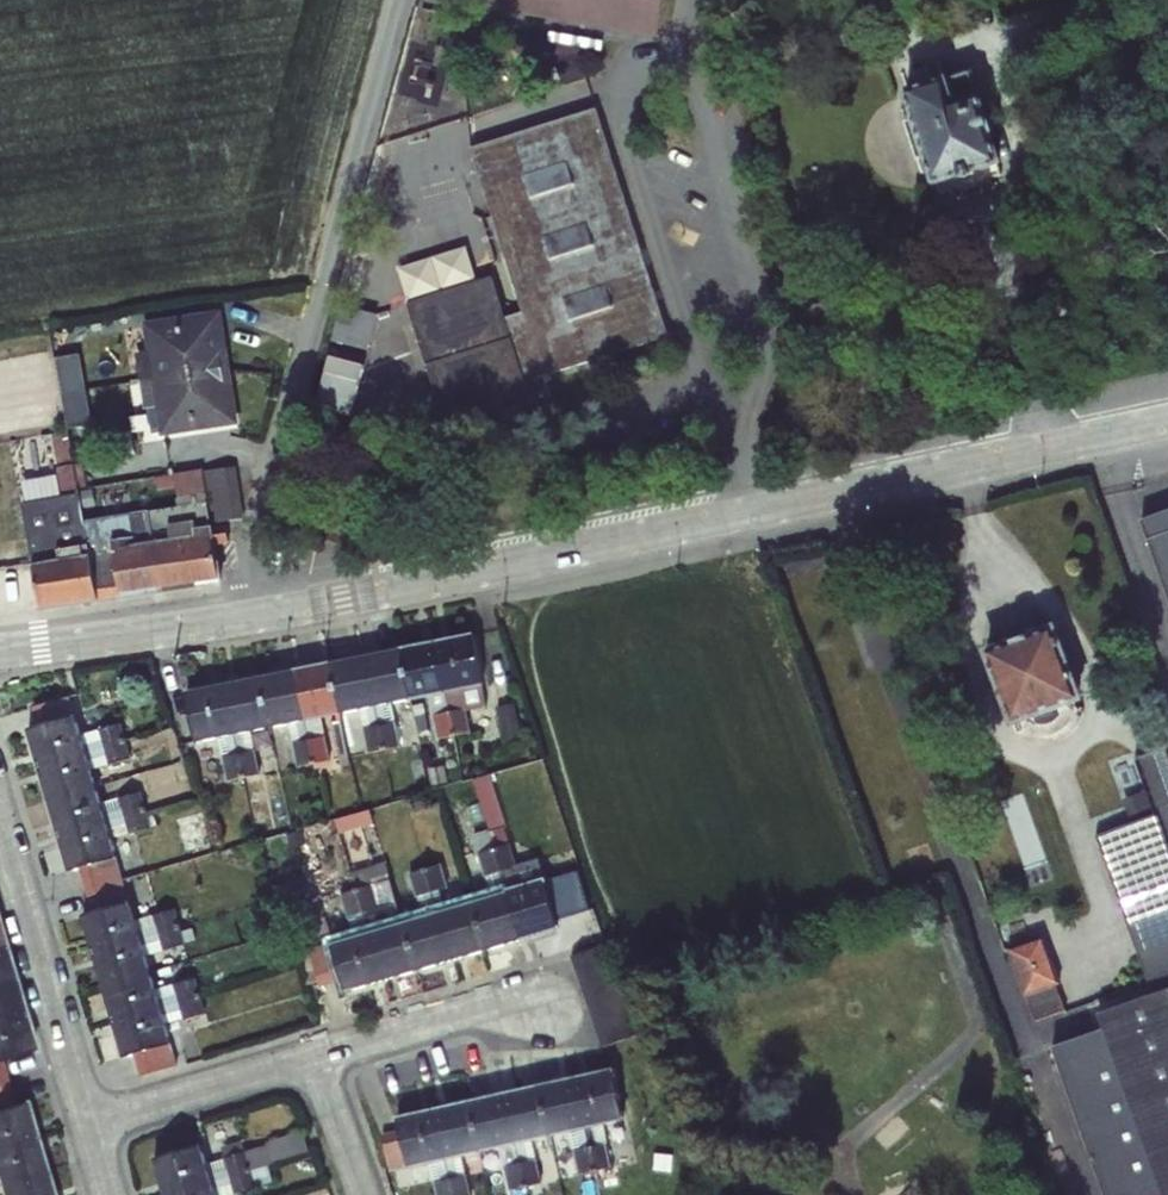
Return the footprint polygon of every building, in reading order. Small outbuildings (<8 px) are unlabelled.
[(448,3),(658,35),(664,0),(449,0),(448,3)] [(514,33),(507,43),(526,57),(533,46),(514,33)] [(971,70),(908,93),(935,182),(959,176),(960,178),(975,173),(975,170),(999,162),(971,70)] [(610,104),(596,108),(606,140),(614,137),(608,119),(614,117),(610,104)] [(492,277),(407,303),(454,449),(537,421),(524,381),(667,336),(606,140),(596,108),(471,148),(523,312),(505,318),(492,277)] [(341,305),(333,340),(367,348),(375,313),(341,305)] [(159,406),(163,432),(236,421),(219,313),(146,324),(151,351),(159,406)] [(149,408),(159,406),(151,351),(137,353),(145,408),(149,408)] [(80,354),(56,358),(67,427),(91,423),(80,354)] [(119,362),(98,368),(101,381),(123,375),(119,362)] [(361,376),(326,368),(316,408),(351,416),(361,376)] [(163,432),(159,406),(149,408),(152,434),(163,432)] [(139,427),(126,428),(128,447),(141,445),(139,427)] [(58,467),(74,465),(68,431),(59,432),(60,434),(53,435),(58,467)] [(695,431),(679,434),(682,447),(698,443),(695,431)] [(83,463),(74,465),(77,488),(87,486),(83,463)] [(82,546),(84,557),(90,556),(83,521),(82,515),(77,488),(74,465),(58,467),(57,467),(61,489),(42,493),(43,500),(23,503),(35,565),(60,561),(58,550),(82,546)] [(234,467),(203,471),(210,522),(241,517),(234,467)] [(83,521),(90,556),(97,598),(121,594),(114,552),(197,538),(212,537),(211,528),(210,522),(203,471),(203,470),(174,473),(179,506),(148,511),(83,521)] [(83,521),(148,511),(147,503),(82,515),(83,521)] [(1140,520),(1167,598),(1167,510),(1140,520)] [(213,545),(227,543),(226,526),(211,528),(212,537),(213,545)] [(114,552),(121,594),(218,578),(213,545),(212,537),(197,538),(114,552)] [(58,550),(60,561),(84,557),(82,546),(58,550)] [(98,600),(97,598),(90,556),(84,557),(60,561),(35,565),(42,607),(98,600)] [(988,654),(1013,722),(1018,720),(1073,700),(1078,698),(1053,630),(988,654)] [(474,635),(437,642),(447,690),(482,683),(483,683),(474,635)] [(437,642),(401,649),(410,697),(429,694),(445,691),(447,690),(437,642)] [(401,649),(365,657),(374,705),(391,701),(410,697),(401,649)] [(365,657),(330,664),(341,711),(345,711),(360,708),(374,705),(365,657)] [(330,664),(296,671),(306,719),(321,715),(335,713),(341,711),(330,664)] [(296,671),(261,678),(271,726),(289,722),(305,719),(306,719),(296,671)] [(261,678),(224,685),(234,733),(251,730),(271,726),(261,678)] [(447,690),(445,691),(449,713),(466,710),(486,706),(482,683),(447,690)] [(224,685),(187,693),(196,741),(226,735),(234,733),(224,685)] [(434,715),(449,713),(445,691),(429,694),(434,715)] [(39,727),(74,716),(69,696),(33,707),(39,727)] [(1073,700),(1018,720),(1022,733),(1039,728),(1037,724),(1041,724),(1044,724),(1049,724),(1052,723),(1054,721),(1057,719),(1059,717),(1061,714),(1062,718),(1078,713),(1073,700)] [(391,701),(374,705),(379,726),(395,723),(391,701)] [(515,703),(498,706),(504,739),(521,736),(515,703)] [(420,704),(412,705),(415,722),(423,721),(420,704)] [(360,708),(364,729),(379,726),(374,705),(360,708)] [(466,710),(449,713),(454,736),(470,732),(466,710)] [(348,726),(345,711),(341,711),(335,713),(337,720),(332,721),(343,773),(350,772),(348,755),(343,728),(348,726)] [(449,713),(434,715),(439,738),(454,736),(449,713)] [(155,714),(151,723),(163,728),(167,719),(155,714)] [(306,719),(305,719),(310,740),(325,737),(321,715),(306,719)] [(39,727),(28,730),(38,764),(85,751),(80,735),(74,716),(39,727)] [(289,722),(293,743),(310,740),(305,719),(289,722)] [(104,746),(126,740),(121,723),(99,729),(104,746)] [(400,745),(395,723),(379,726),(384,749),(400,745)] [(379,726),(364,729),(369,752),(384,749),(379,726)] [(80,735),(85,751),(104,746),(99,729),(80,735)] [(251,730),(234,733),(238,754),(239,754),(255,751),(251,730)] [(238,754),(234,733),(226,735),(231,756),(238,754)] [(325,737),(310,740),(314,763),(329,760),(325,737)] [(126,740),(104,746),(109,764),(131,757),(126,740)] [(298,766),(314,763),(310,740),(293,743),(298,766)] [(109,764),(104,746),(85,751),(90,769),(109,764)] [(1163,749),(1133,760),(1151,812),(1095,832),(1153,995),(1097,1014),(1101,1024),(1052,1042),(1107,1194),(1159,1194),(1161,1194),(1167,1194),(1167,764),(1163,749)] [(85,751),(38,764),(49,799),(95,786),(90,769),(85,751)] [(255,751),(239,754),(243,777),(259,774),(255,751)] [(243,777),(239,754),(238,754),(231,756),(223,757),(227,781),(243,777)] [(329,760),(314,763),(316,768),(330,766),(329,760)] [(445,765),(429,768),(432,785),(447,782),(445,765)] [(136,776),(102,786),(105,796),(139,786),(136,776)] [(95,786),(49,799),(59,836),(105,822),(104,821),(100,804),(95,786)] [(377,788),(365,791),(368,805),(380,802),(377,788)] [(119,798),(124,815),(145,809),(140,791),(119,797),(119,798)] [(119,798),(100,804),(104,821),(124,815),(119,798)] [(310,801),(297,803),(300,818),(313,816),(310,801)] [(145,809),(124,815),(126,823),(129,833),(151,826),(145,809)] [(369,810),(337,819),(341,833),(373,825),(369,810)] [(126,823),(124,815),(104,821),(105,822),(107,829),(126,823)] [(203,820),(179,826),(184,850),(194,848),(195,854),(210,851),(203,820)] [(105,822),(59,836),(69,870),(79,867),(115,857),(107,829),(105,822)] [(479,853),(494,849),(509,845),(505,827),(491,831),(490,827),(470,833),(479,853)] [(302,831),(288,834),(292,848),(305,844),(302,831)] [(494,849),(500,872),(516,868),(509,845),(494,849)] [(485,876),(500,872),(494,849),(479,853),(485,876)] [(122,879),(115,857),(79,867),(86,889),(122,879)] [(441,865),(426,869),(432,892),(440,890),(447,888),(441,865)] [(516,868),(500,872),(503,882),(507,892),(509,891),(523,887),(516,868)] [(432,892),(426,869),(410,873),(416,897),(432,892)] [(353,876),(357,890),(372,885),(368,872),(353,876)] [(485,876),(491,896),(507,892),(503,882),(500,872),(485,876)] [(305,875),(287,880),(291,892),(309,887),(305,875)] [(129,902),(122,879),(86,889),(92,913),(129,902)] [(378,907),(364,912),(370,933),(402,923),(390,879),(372,885),(378,907)] [(523,887),(509,891),(522,938),(558,927),(544,881),(523,887)] [(372,885),(357,890),(364,912),(378,907),(372,885)] [(348,916),(364,912),(357,890),(341,894),(348,916)] [(446,910),(440,890),(432,892),(438,912),(439,912),(446,910)] [(491,896),(473,902),(487,948),(522,938),(509,891),(507,892),(491,896)] [(423,917),(438,912),(432,892),(416,897),(423,917)] [(134,920),(129,902),(92,913),(83,916),(93,950),(139,937),(134,920)] [(446,910),(439,912),(454,958),(487,948),(473,902),(446,910)] [(154,915),(159,932),(180,927),(175,909),(154,915)] [(352,938),(370,933),(364,912),(348,916),(352,938)] [(423,917),(404,923),(417,969),(454,958),(439,912),(438,912),(423,917)] [(134,920),(139,937),(159,932),(154,915),(134,920)] [(402,923),(370,933),(383,979),(417,969),(404,923),(402,923)] [(180,927),(159,932),(164,951),(185,944),(180,927)] [(159,932),(139,937),(144,955),(164,951),(159,932)] [(352,938),(333,944),(343,978),(347,990),(383,979),(370,933),(352,938)] [(144,955),(139,937),(93,950),(103,986),(150,973),(144,955)] [(1044,937),(1009,950),(1025,997),(1027,996),(1056,986),(1061,984),(1044,937)] [(0,944),(0,983),(14,979),(3,943),(0,944)] [(343,978),(333,944),(309,949),(317,977),(320,985),(343,978)] [(317,977),(309,949),(297,952),(304,981),(317,977)] [(157,999),(150,973),(103,986),(113,1021),(159,1006),(157,999)] [(176,994),(179,1002),(200,996),(195,978),(174,984),(176,994)] [(0,983),(0,1019),(24,1012),(14,979),(0,983)] [(1056,986),(1027,996),(1035,1021),(1065,1010),(1056,986)] [(157,999),(159,1006),(179,1002),(176,994),(157,999)] [(200,996),(179,1002),(184,1019),(205,1013),(200,996)] [(179,1002),(159,1006),(165,1024),(184,1019),(179,1002)] [(165,1024),(159,1006),(113,1021),(124,1057),(134,1054),(170,1043),(165,1024)] [(24,1012),(0,1019),(0,1059),(2,1058),(34,1048),(24,1012)] [(177,1065),(170,1043),(134,1054),(140,1076),(177,1065)] [(8,1081),(2,1058),(0,1059),(0,1083),(8,1081)] [(612,1070),(576,1078),(587,1126),(603,1123),(623,1118),(612,1070)] [(576,1078),(541,1086),(552,1134),(569,1130),(585,1127),(587,1126),(576,1078)] [(8,1081),(0,1083),(0,1109),(15,1104),(8,1081)] [(541,1086),(504,1094),(515,1142),(531,1139),(552,1134),(541,1086)] [(504,1094),(469,1102),(481,1150),(500,1146),(515,1142),(504,1094)] [(0,1109),(0,1146),(36,1136),(25,1101),(15,1104),(0,1109)] [(469,1102),(435,1110),(445,1158),(462,1154),(481,1150),(469,1102)] [(435,1110),(398,1118),(400,1131),(408,1166),(438,1160),(445,1158),(435,1110)] [(585,1127),(590,1148),(605,1145),(607,1145),(603,1123),(587,1126),(585,1127)] [(590,1148),(585,1127),(569,1130),(574,1152),(590,1148)] [(390,1171),(408,1166),(400,1131),(382,1136),(390,1171)] [(273,1142),(279,1160),(308,1151),(302,1132),(273,1140),(273,1142)] [(0,1146),(0,1183),(1,1186),(46,1171),(36,1136),(0,1146)] [(521,1164),(536,1160),(531,1139),(515,1142),(520,1164),(521,1164)] [(224,1157),(246,1151),(243,1140),(222,1147),(224,1157)] [(273,1142),(267,1146),(272,1162),(279,1160),(273,1142)] [(520,1164),(515,1142),(500,1146),(505,1167),(520,1164)] [(605,1145),(590,1148),(595,1170),(610,1167),(605,1145)] [(199,1146),(153,1159),(164,1194),(209,1181),(204,1165),(199,1146)] [(251,1169),(251,1170),(266,1167),(266,1165),(272,1163),(272,1162),(267,1146),(246,1151),(251,1169)] [(595,1170),(590,1148),(574,1152),(579,1174),(595,1170)] [(251,1169),(246,1151),(224,1157),(225,1158),(229,1175),(251,1169)] [(445,1158),(451,1179),(466,1176),(462,1154),(445,1158)] [(204,1165),(209,1181),(229,1175),(225,1158),(204,1165)] [(445,1158),(438,1160),(442,1181),(451,1179),(445,1158)] [(527,1186),(541,1183),(536,1160),(521,1164),(525,1186),(527,1186)] [(521,1164),(520,1164),(505,1167),(510,1190),(510,1189),(525,1186),(521,1164)] [(610,1167),(595,1170),(599,1188),(621,1184),(617,1166),(610,1167)] [(266,1167),(251,1170),(255,1185),(270,1181),(266,1167)] [(251,1169),(229,1175),(234,1194),(256,1188),(255,1185),(251,1170),(251,1169)] [(46,1171),(1,1186),(3,1194),(53,1194),(46,1171)] [(209,1181),(213,1194),(230,1194),(234,1194),(229,1175),(209,1181)] [(454,1194),(470,1194),(466,1176),(451,1179),(454,1194)] [(451,1179),(442,1181),(435,1182),(438,1194),(454,1194),(451,1179)] [(164,1194),(213,1194),(209,1181),(164,1194)] [(527,1186),(529,1194),(538,1194),(543,1194),(541,1183),(527,1186)] [(510,1189),(511,1194),(529,1194),(527,1186),(525,1186),(510,1189)]
